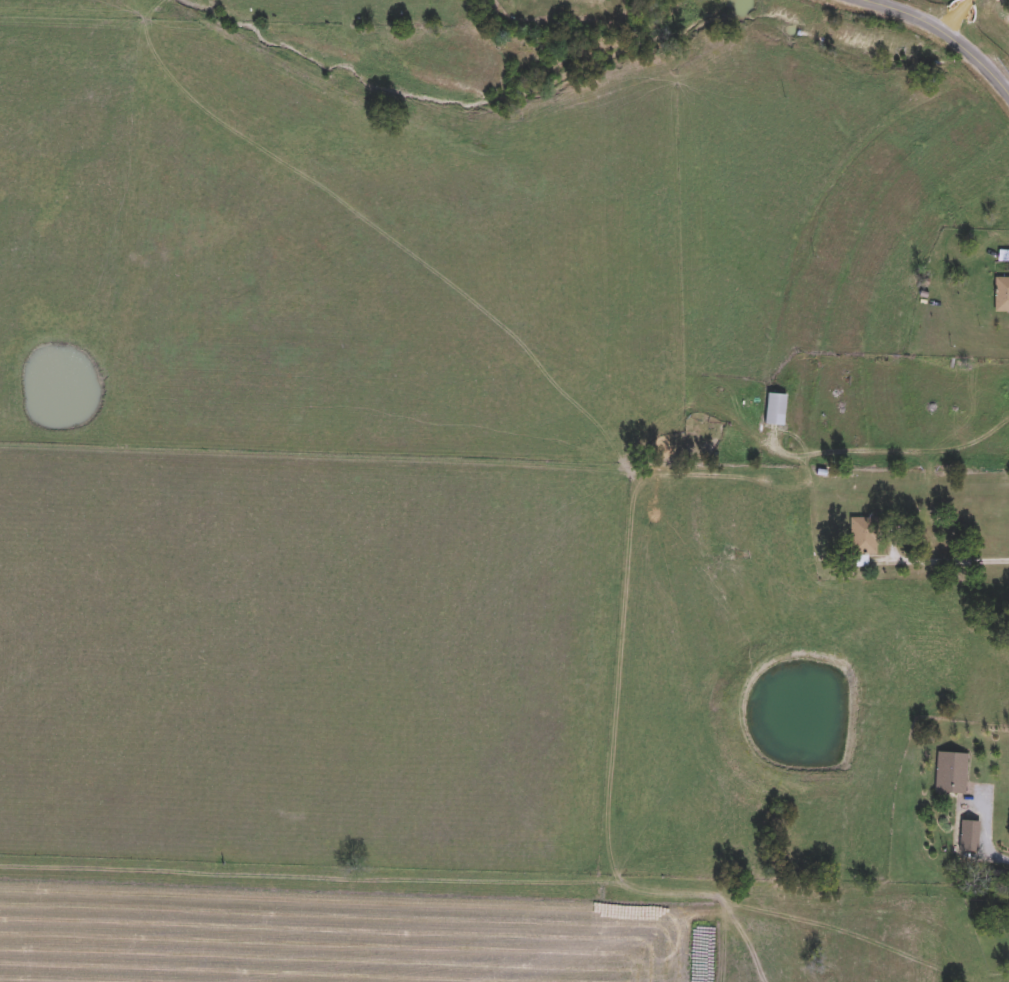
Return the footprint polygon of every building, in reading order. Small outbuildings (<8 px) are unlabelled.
[(994,278),(1008,278),(1008,312),(994,312),(994,278)] [(785,427),(765,425),(769,393),(788,395),(785,427)] [(850,555),(850,518),(878,518),(878,555),(850,555)] [(936,793),(938,753),(968,754),(967,794),(936,793)] [(979,822),(979,852),(959,852),(959,822),(979,822)]
